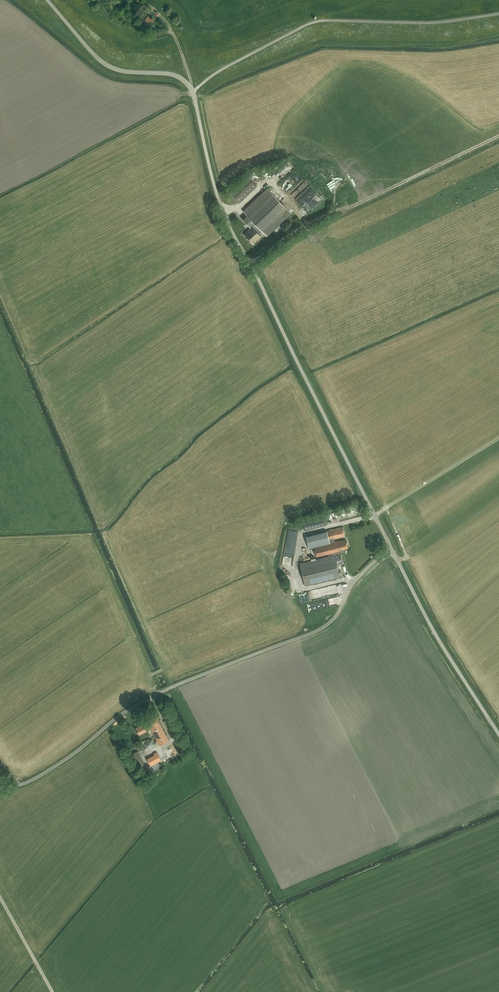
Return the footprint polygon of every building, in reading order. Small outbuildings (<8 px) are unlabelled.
[(147,26),(154,20),(149,15),(143,21),(147,26)] [(291,161),(274,174),(279,181),(296,167),(291,161)] [(287,182),(291,187),(302,177),(298,172),(287,182)] [(239,202),(257,186),(248,177),(231,193),(239,202)] [(304,183),(292,194),(308,212),(322,199),(309,185),(310,185),(308,182),(305,185),(304,183)] [(291,213),(279,201),(267,188),(243,211),(247,215),(243,220),(251,228),(244,234),(253,244),(261,236),(259,234),(262,231),(267,236),(291,213)] [(305,530),(325,525),(323,517),(303,522),(305,530)] [(343,563),(341,556),(339,550),(348,548),(346,540),(340,542),(340,540),(335,542),(334,539),(345,536),(343,527),(327,531),(306,537),(309,548),(314,547),(316,557),(328,554),(328,556),(300,563),(305,586),(340,577),(337,564),(343,563)] [(310,600),(311,607),(338,601),(337,594),(344,593),(341,584),(302,592),(304,601),(310,600)] [(143,723),(136,727),(139,734),(147,730),(146,729),(150,727),(159,745),(168,741),(157,718),(147,723),(148,724),(144,725),(143,723)] [(143,744),(146,749),(151,749),(154,744),(152,739),(147,739),(143,744)] [(149,773),(138,751),(132,754),(143,776),(149,773)] [(153,754),(154,755),(147,759),(152,768),(159,765),(158,762),(161,760),(157,752),(153,754)]
